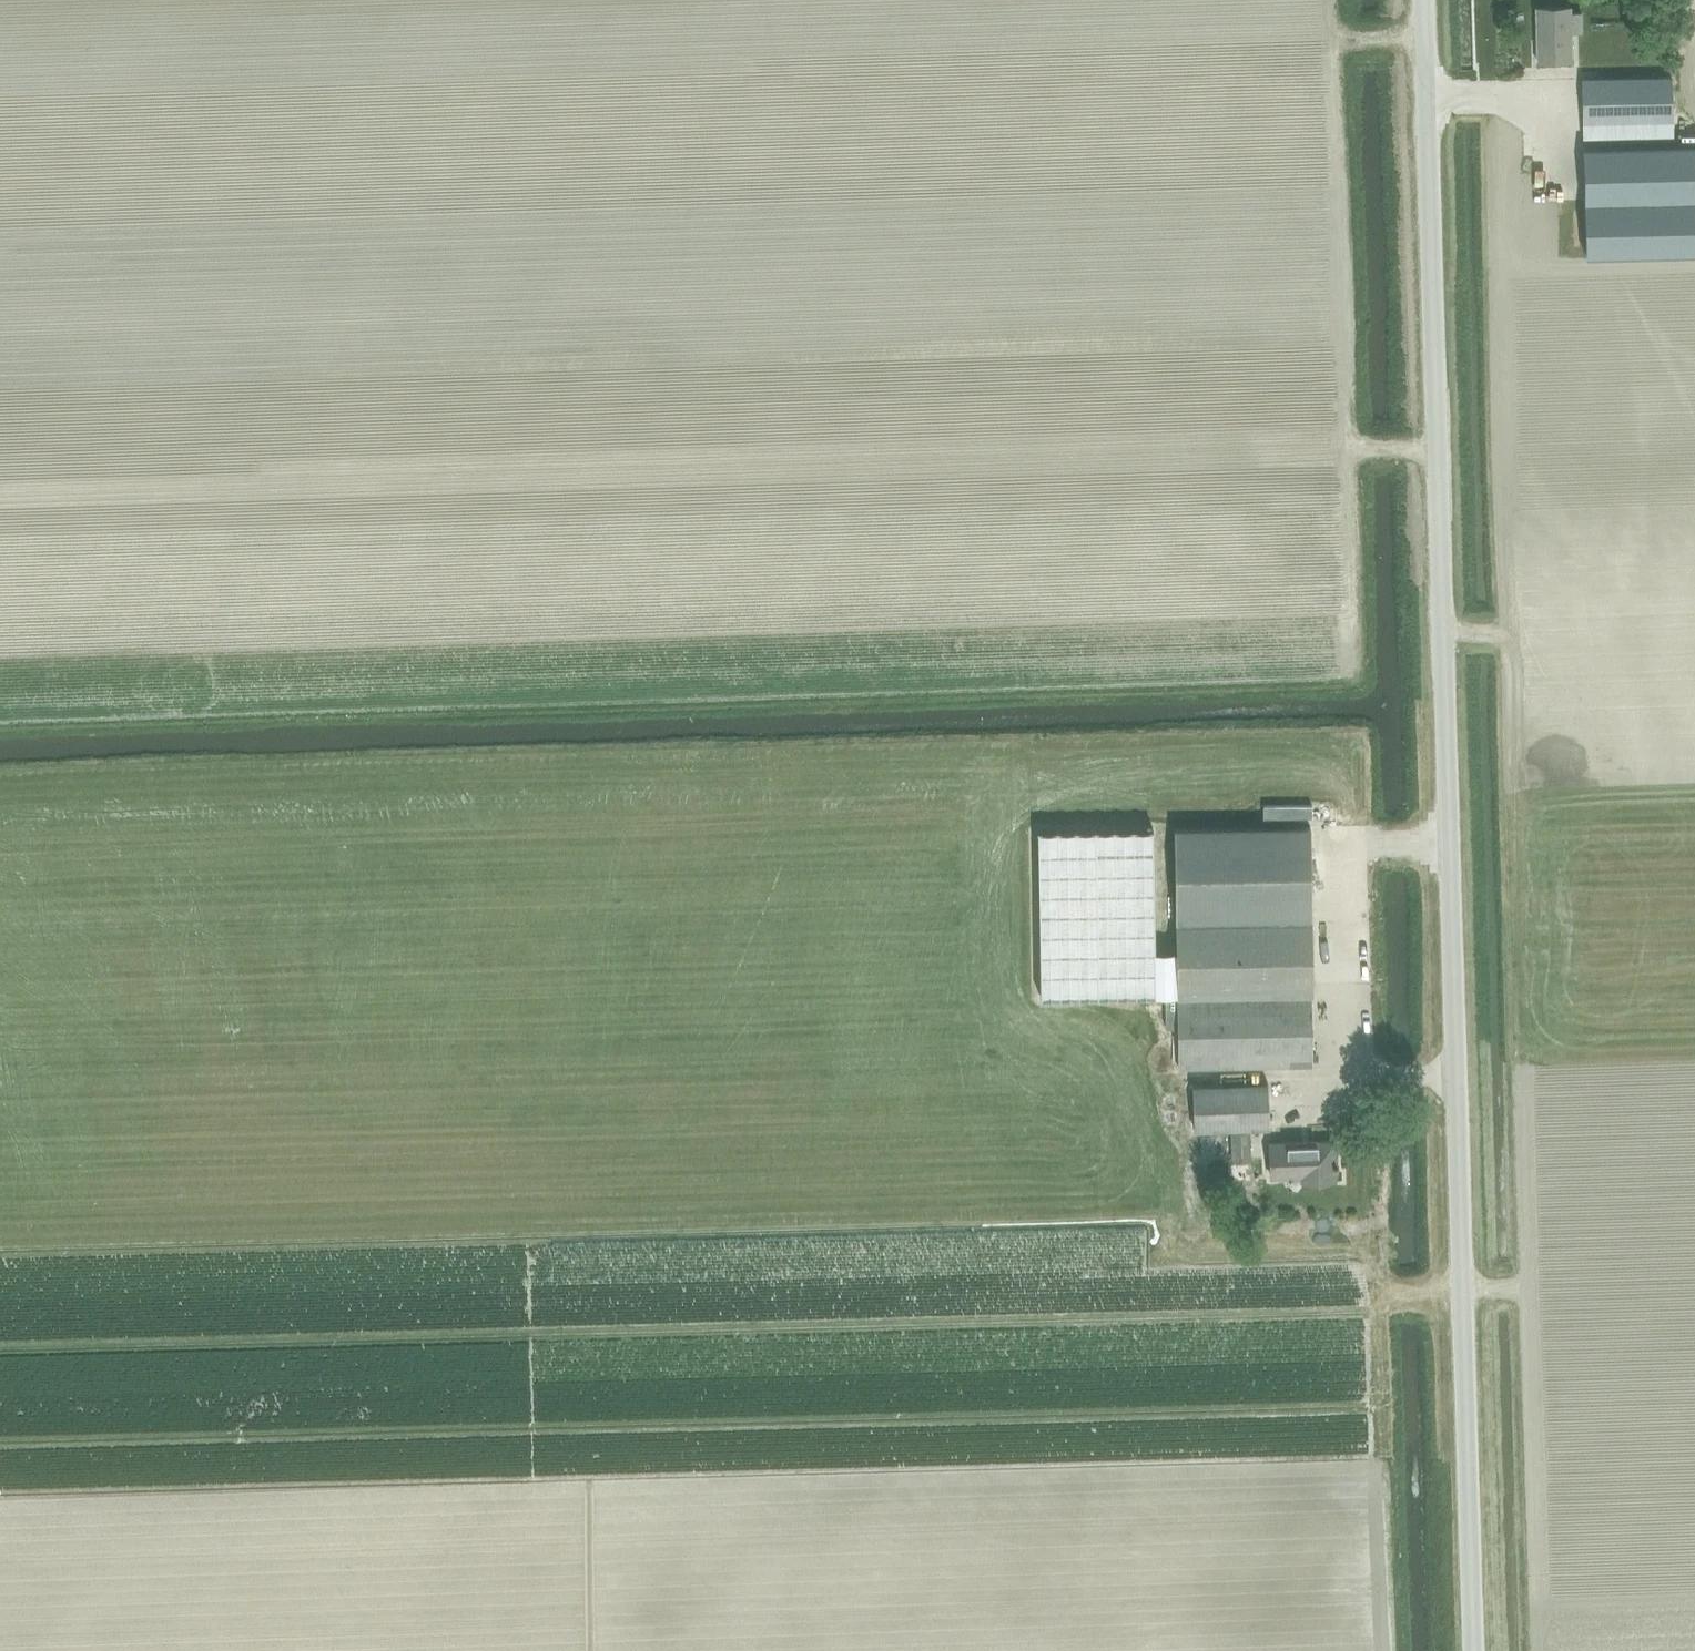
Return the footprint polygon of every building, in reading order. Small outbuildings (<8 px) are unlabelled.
[(1572,33),(1583,33),(1583,13),(1571,13),(1571,7),(1536,8),(1537,62),(1573,62),(1572,33)] [(1672,75),(1584,77),(1586,144),(1673,141),(1673,149),(1584,151),(1587,257),(1694,257),(1694,134),(1674,134),(1672,75)] [(1311,826),(1282,827),(1175,829),(1177,922),(1177,947),(1178,990),(1178,995),(1166,995),(1167,1027),(1179,1027),(1179,1068),(1314,1065),(1313,993),(1314,993),(1311,826)] [(1154,829),(1040,829),(1042,991),(1178,990),(1177,947),(1155,947),(1154,829)] [(1251,1129),(1270,1128),(1269,1081),(1194,1084),(1196,1130),(1232,1129),(1233,1162),(1252,1161),(1251,1129)] [(1337,1139),(1269,1142),(1271,1178),(1301,1177),(1301,1180),(1338,1178),(1337,1139)]
